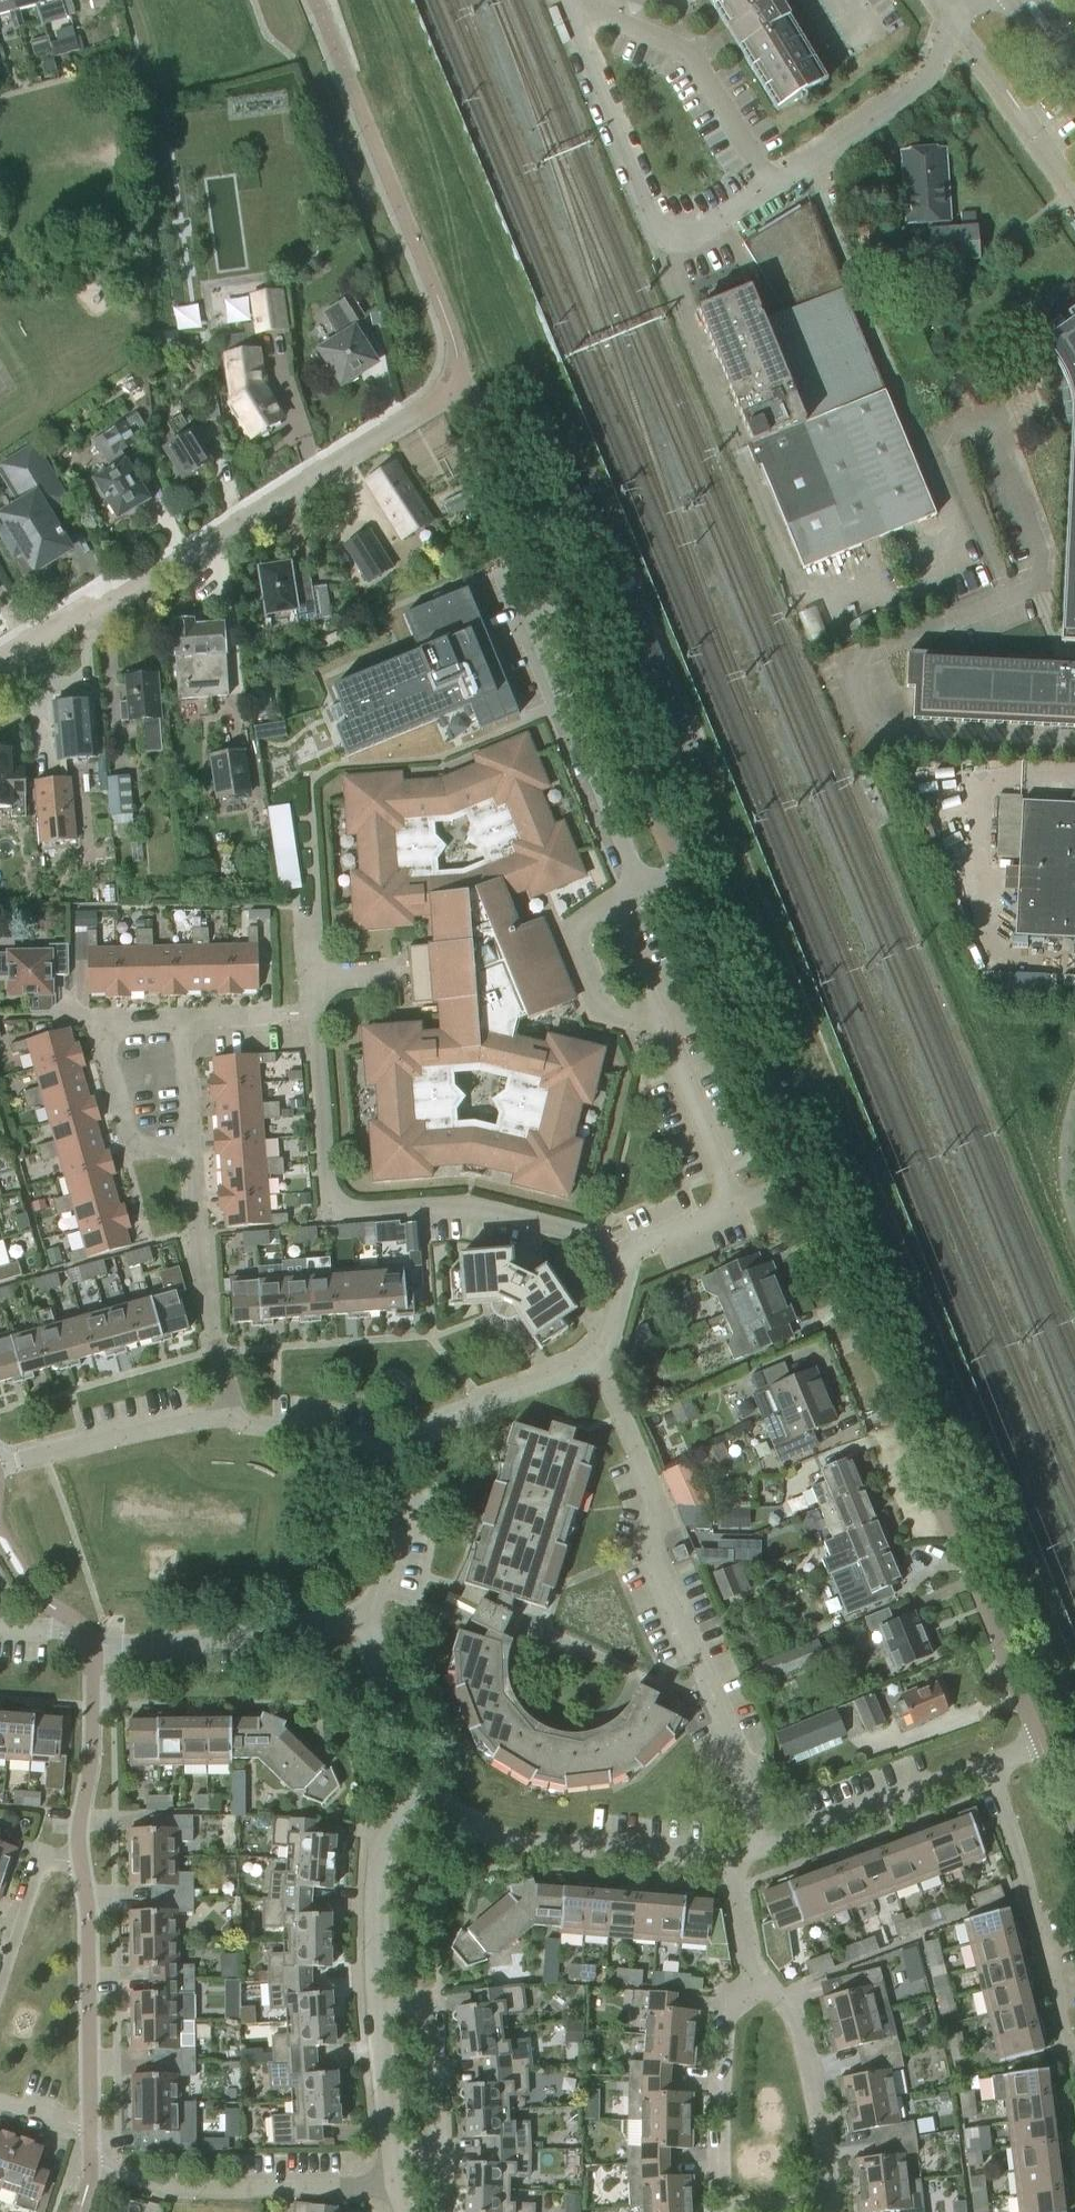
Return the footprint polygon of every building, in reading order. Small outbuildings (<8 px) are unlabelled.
[(11,12),(15,11),(12,0),(0,0),(0,15),(11,12)] [(15,11),(11,12),(15,29),(23,27),(19,10),(36,6),(40,5),(38,0),(12,0),(15,11)] [(40,5),(36,6),(41,23),(49,20),(45,4),(59,0),(38,0),(40,5)] [(67,16),(75,14),(72,0),(62,0),(67,16)] [(96,8),(110,5),(109,0),(94,0),(96,8)] [(777,112),(828,82),(779,0),(711,0),(777,112)] [(50,48),(46,34),(22,41),(26,54),(50,48)] [(75,38),(50,44),(53,56),(78,50),(75,38)] [(930,264),(979,260),(977,227),(975,213),(961,213),(961,228),(950,228),(950,222),(951,222),(946,147),(901,151),(906,225),(927,224),(930,264)] [(835,412),(885,392),(843,291),(845,290),(810,203),(743,244),(786,312),(764,321),(805,423),(752,445),(747,447),(753,461),(758,459),(773,497),(803,569),(885,536),(835,412)] [(714,304),(697,311),(752,445),(805,423),(764,321),(751,289),(744,292),(741,284),(711,296),(714,303),(714,304)] [(236,400),(231,403),(252,437),(256,435),(261,436),(268,432),(269,427),(282,419),(261,385),(254,333),(285,328),(280,294),(252,298),(257,325),(245,327),(250,358),(230,362),(235,398),(236,400)] [(321,351),(316,355),(324,368),(330,365),(342,384),(345,382),(347,386),(358,379),(356,375),(375,363),(355,330),(359,327),(357,324),(365,319),(350,295),(322,312),(339,339),(321,351)] [(199,303),(176,306),(179,328),(202,325),(199,303)] [(1074,642),(1074,307),(1067,313),(1074,323),(1067,329),(1060,318),(1037,334),(1057,363),(1061,370),(1064,377),(1067,384),(1069,391),(1071,399),(1071,407),(1072,415),(1061,641),(1074,642)] [(178,330),(154,334),(156,350),(180,346),(178,330)] [(977,393),(990,381),(982,372),(969,384),(977,393)] [(207,421),(221,418),(215,390),(200,393),(207,421)] [(928,497),(885,392),(835,412),(885,536),(936,515),(928,497)] [(125,463),(122,459),(119,454),(139,441),(136,437),(147,430),(138,414),(94,441),(112,471),(97,480),(107,497),(116,515),(119,514),(121,517),(134,509),(133,506),(146,498),(146,497),(125,463)] [(202,448),(208,444),(198,428),(197,429),(190,417),(184,421),(181,416),(167,425),(177,441),(164,449),(183,480),(211,463),(202,448)] [(3,518),(0,520),(0,535),(14,557),(23,551),(35,570),(68,549),(61,536),(63,535),(61,530),(58,532),(45,511),(64,500),(33,448),(4,466),(25,501),(2,516),(3,518)] [(431,520),(418,497),(396,463),(366,482),(375,497),(401,539),(431,520)] [(368,531),(345,545),(369,583),(392,569),(368,531)] [(259,569),(266,615),(295,610),(297,623),(316,620),(311,588),(294,590),(290,564),(276,566),(275,562),(260,564),(261,569),(259,569)] [(419,652),(333,687),(348,724),(336,729),(347,756),(470,705),(480,730),(519,714),(468,589),(404,615),(407,622),(419,652)] [(870,612),(858,617),(862,629),(875,625),(870,612)] [(179,699),(228,696),(223,623),(195,625),(194,620),(173,621),(179,699)] [(908,653),(906,687),(914,688),(913,720),(1074,727),(1074,660),(908,653)] [(145,753),(162,751),(156,669),(127,672),(129,701),(119,702),(121,721),(142,719),(145,753)] [(97,757),(92,699),(82,700),(82,699),(63,701),(63,702),(53,703),(55,726),(54,726),(55,736),(56,736),(58,760),(97,757)] [(258,742),(289,736),(286,723),(256,729),(258,742)] [(534,922),(521,927),(509,896),(537,885),(541,894),(576,879),(572,870),(581,867),(567,832),(558,836),(536,782),(545,778),(530,744),(521,747),(518,738),(483,753),(487,762),(448,777),(439,774),(433,781),(392,784),(391,775),(353,777),(354,787),(344,788),(347,825),(357,825),(361,882),(352,883),(354,921),(364,920),(365,930),(402,927),(402,917),(432,915),(435,946),(408,948),(412,1005),(439,1002),(441,1033),(411,1036),(410,1026),(372,1029),(373,1038),(363,1039),(366,1077),(376,1076),(381,1134),(371,1135),(374,1172),(383,1171),(384,1181),(422,1178),(421,1168),(461,1165),(462,1173),(461,1173),(461,1175),(469,1174),(481,1177),(482,1175),(477,1174),(479,1167),(524,1178),(522,1187),(559,1196),(561,1187),(570,1189),(579,1152),(570,1150),(583,1094),(593,1096),(602,1060),(592,1057),(594,1048),(558,1039),(556,1048),(512,1038),(517,1021),(527,1007),(528,1010),(555,999),(551,990),(560,986),(534,922)] [(11,807),(11,818),(26,818),(25,777),(11,778),(10,749),(0,749),(0,807),(11,807)] [(209,754),(216,800),(252,795),(245,749),(209,754)] [(135,836),(130,775),(107,777),(112,838),(135,836)] [(71,776),(35,779),(41,846),(77,843),(71,776)] [(1022,801),(1022,796),(1000,795),(996,857),(995,857),(995,867),(1005,868),(1004,890),(1017,891),(1015,936),(1074,939),(1074,794),(1070,803),(1022,801)] [(287,807),(268,810),(280,889),(299,887),(287,807)] [(147,842),(130,842),(130,865),(147,864),(147,842)] [(96,927),(96,911),(75,911),(75,927),(96,927)] [(208,920),(200,921),(200,929),(208,929),(208,920)] [(136,921),(136,930),(144,930),(144,921),(136,921)] [(152,921),(144,921),(144,930),(152,930),(152,921)] [(229,946),(230,996),(241,996),(241,990),(259,990),(257,927),(248,928),(249,945),(229,946)] [(193,947),(173,947),(174,997),(186,997),(186,991),(202,991),(200,929),(192,929),(193,947)] [(208,929),(200,929),(202,991),(218,991),(218,996),(230,996),(229,946),(209,946),(208,929)] [(137,948),(117,948),(118,998),(130,998),(130,993),(146,992),(144,930),(136,930),(137,948)] [(174,997),(173,947),(153,948),(152,930),(144,930),(146,992),(162,992),(162,997),(174,997)] [(118,998),(117,948),(97,949),(96,931),(87,931),(89,994),(106,993),(106,999),(118,998)] [(9,955),(0,955),(0,976),(9,976),(10,995),(44,995),(51,987),(51,976),(69,976),(68,945),(49,945),(49,953),(9,953),(9,955)] [(35,1068),(82,1055),(79,1044),(74,1045),(70,1028),(10,1045),(12,1054),(29,1049),(35,1068)] [(210,1088),(260,1084),(258,1064),(276,1063),(275,1054),(213,1059),(215,1076),(209,1076),(210,1088)] [(82,1055),(35,1068),(40,1088),(23,1092),(25,1100),(85,1083),(81,1068),(86,1066),(82,1055)] [(302,1071),(288,1072),(288,1082),(303,1081),(302,1071)] [(85,1083),(25,1100),(27,1108),(44,1103),(50,1122),(98,1109),(94,1098),(89,1099),(85,1083)] [(261,1104),(260,1084),(210,1088),(211,1099),(216,1099),(218,1115),(279,1111),(279,1103),(261,1104)] [(2,1099),(4,1105),(13,1103),(11,1096),(2,1099)] [(303,1100),(291,1101),(292,1110),(304,1109),(303,1100)] [(292,1108),(280,1109),(281,1117),(292,1116),(292,1108)] [(98,1109),(50,1122),(55,1142),(38,1146),(40,1154),(100,1137),(96,1122),(101,1120),(98,1109)] [(279,1111),(218,1115),(219,1131),(213,1132),(214,1144),(264,1140),(262,1120),(280,1119),(279,1111)] [(100,1137),(40,1154),(42,1162),(59,1157),(65,1176),(113,1163),(110,1152),(104,1153),(100,1137)] [(264,1140),(214,1144),(215,1155),(221,1155),(222,1171),(284,1166),(283,1159),(265,1160),(264,1140)] [(113,1163),(65,1176),(70,1195),(53,1200),(55,1208),(115,1191),(111,1176),(116,1174),(113,1163)] [(284,1166),(222,1171),(223,1187),(218,1188),(219,1199),(268,1196),(267,1176),(284,1174),(284,1166)] [(115,1191),(55,1208),(57,1216),(75,1211),(80,1230),(128,1216),(125,1205),(120,1207),(115,1191)] [(311,1205),(310,1193),(300,1194),(300,1206),(311,1205)] [(270,1216),(268,1196),(219,1199),(219,1211),(225,1211),(226,1228),(288,1223),(287,1214),(270,1216)] [(45,1198),(31,1201),(34,1211),(47,1207),(45,1198)] [(128,1216),(80,1230),(85,1249),(68,1254),(71,1263),(130,1246),(126,1229),(131,1228),(128,1216)] [(364,1224),(351,1225),(352,1239),(365,1238),(364,1224)] [(407,1253),(421,1252),(419,1224),(405,1225),(407,1253)] [(352,1239),(351,1225),(338,1226),(339,1240),(352,1239)] [(304,1229),(305,1242),(317,1241),(316,1228),(304,1229)] [(305,1242),(304,1229),(291,1230),(292,1243),(305,1242)] [(256,1233),(257,1246),(269,1245),(268,1231),(256,1233)] [(257,1246),(256,1233),(243,1234),(244,1247),(257,1246)] [(0,1240),(0,1283),(23,1276),(22,1275),(42,1269),(38,1255),(18,1261),(18,1262),(11,1264),(4,1239),(0,1240)] [(60,1247),(48,1251),(51,1264),(64,1261),(60,1247)] [(150,1248),(137,1251),(141,1264),(153,1261),(150,1248)] [(547,1270),(549,1269),(547,1266),(544,1263),(542,1260),(539,1258),(536,1256),(533,1254),(530,1253),(526,1251),(523,1250),(519,1250),(516,1249),(512,1249),(509,1250),(509,1251),(510,1251),(510,1252),(460,1256),(461,1271),(449,1272),(452,1306),(495,1303),(496,1307),(497,1310),(500,1313),(505,1315),(508,1316),(512,1315),(515,1313),(540,1349),(568,1329),(561,1319),(574,1310),(546,1269),(547,1269),(547,1270)] [(141,1264),(137,1251),(125,1255),(128,1268),(141,1264)] [(725,1316),(782,1292),(770,1264),(758,1269),(753,1256),(708,1275),(700,1279),(706,1292),(717,1297),(723,1310),(722,1310),(725,1316)] [(331,1271),(330,1258),(306,1260),(311,1323),(321,1323),(321,1317),(334,1316),(331,1271)] [(311,1323),(306,1260),(282,1262),(282,1265),(286,1319),(300,1318),(300,1324),(311,1323)] [(103,1261),(91,1264),(95,1277),(107,1274),(103,1261)] [(95,1277),(91,1264),(79,1268),(82,1281),(95,1277)] [(286,1319),(282,1265),(257,1267),(258,1277),(259,1277),(263,1327),(273,1326),(273,1320),(286,1319)] [(412,1280),(405,1280),(404,1266),(379,1268),(382,1312),(395,1311),(396,1317),(415,1315),(412,1280)] [(382,1312),(379,1268),(354,1269),(358,1320),(369,1319),(369,1313),(382,1312)] [(358,1320),(354,1269),(331,1271),(334,1316),(347,1315),(348,1321),(358,1320)] [(163,1285),(164,1290),(149,1294),(163,1343),(173,1340),(172,1334),(189,1329),(179,1292),(185,1290),(180,1273),(163,1278),(163,1285)] [(57,1274),(45,1277),(49,1290),(61,1287),(57,1274)] [(49,1290),(45,1277),(33,1281),(36,1294),(49,1290)] [(259,1277),(258,1277),(230,1279),(233,1323),(252,1322),(252,1328),(263,1327),(259,1277)] [(0,1290),(0,1295),(2,1303),(15,1300),(11,1287),(0,1290)] [(794,1321),(782,1292),(725,1316),(728,1322),(733,1335),(729,1347),(734,1360),(742,1357),(787,1339),(782,1326),(794,1321)] [(149,1294),(126,1301),(138,1343),(151,1340),(153,1345),(163,1343),(149,1294)] [(138,1343),(126,1301),(103,1307),(117,1356),(127,1353),(125,1347),(138,1343)] [(103,1307),(80,1314),(92,1356),(105,1353),(106,1358),(117,1356),(103,1307)] [(80,1314),(57,1320),(71,1368),(81,1366),(79,1360),(92,1356),(80,1314)] [(57,1320),(34,1326),(46,1369),(59,1366),(60,1371),(71,1368),(57,1320)] [(34,1326),(11,1333),(24,1381),(35,1379),(33,1373),(46,1369),(34,1326)] [(11,1333),(0,1336),(0,1382),(12,1379),(14,1384),(24,1381),(11,1333)] [(764,1422),(825,1396),(814,1369),(786,1381),(779,1365),(751,1376),(758,1393),(752,1395),(764,1422)] [(825,1396),(764,1422),(780,1463),(813,1449),(807,1433),(835,1421),(825,1396)] [(672,1413),(663,1417),(667,1427),(676,1423),(672,1413)] [(488,1631),(502,1638),(513,1615),(509,1614),(514,1604),(538,1607),(547,1609),(552,1591),(553,1591),(566,1548),(557,1545),(568,1509),(577,1512),(591,1469),(582,1466),(587,1447),(572,1442),(576,1431),(552,1423),(548,1435),(514,1424),(507,1447),(515,1450),(505,1486),(496,1483),(482,1526),(491,1529),(486,1546),(478,1543),(472,1562),(471,1562),(464,1584),(472,1587),(459,1613),(472,1619),(471,1622),(488,1631)] [(723,1443),(702,1453),(708,1467),(730,1457),(723,1443)] [(821,1470),(826,1482),(812,1488),(820,1508),(841,1500),(864,1490),(851,1458),(821,1470)] [(693,1459),(663,1472),(676,1505),(713,1506),(693,1459)] [(876,1520),(864,1490),(841,1500),(820,1508),(832,1538),(856,1528),(876,1520)] [(720,1528),(750,1527),(750,1508),(720,1509),(720,1528)] [(832,1538),(833,1539),(825,1542),(831,1556),(822,1560),(829,1575),(839,1571),(840,1571),(888,1551),(876,1520),(856,1528),(832,1538)] [(732,1560),(761,1560),(761,1541),(718,1540),(718,1551),(732,1551),(732,1560)] [(677,1562),(689,1557),(684,1545),(672,1550),(677,1562)] [(901,1582),(888,1551),(840,1571),(852,1601),(871,1593),(872,1594),(901,1582)] [(712,1574),(725,1601),(751,1590),(738,1562),(712,1574)] [(915,1613),(894,1621),(889,1608),(865,1618),(871,1632),(877,1630),(878,1632),(882,1630),(898,1669),(932,1655),(915,1613)] [(488,1631),(485,1639),(460,1632),(452,1655),(459,1657),(460,1687),(454,1689),(470,1732),(476,1730),(496,1753),(492,1759),(532,1782),(535,1777),(565,1783),(565,1790),(611,1784),(610,1778),(637,1764),(642,1769),(675,1737),(670,1732),(677,1717),(654,1706),(659,1695),(638,1685),(632,1697),(639,1700),(628,1722),(583,1744),(534,1734),(502,1695),(501,1645),(501,1644),(502,1638),(488,1631)] [(818,1640),(761,1663),(768,1679),(784,1672),(786,1677),(826,1660),(818,1640)] [(915,1724),(948,1710),(937,1684),(919,1692),(917,1689),(903,1695),(905,1700),(895,1704),(901,1718),(911,1714),(915,1724)] [(886,1723),(873,1693),(854,1702),(866,1731),(886,1723)] [(845,1734),(835,1709),(777,1733),(787,1758),(845,1734)] [(10,1715),(7,1759),(30,1761),(34,1711),(24,1710),(23,1716),(10,1715)] [(34,1711),(30,1761),(60,1763),(63,1719),(44,1718),(45,1712),(34,1711)] [(7,1759),(10,1715),(0,1714),(0,1759),(7,1759)] [(196,1720),(183,1721),(183,1765),(207,1765),(207,1714),(196,1714),(196,1720)] [(231,1759),(231,1720),(217,1720),(217,1714),(207,1714),(207,1765),(232,1765),(232,1759),(231,1759)] [(159,1765),(159,1715),(148,1715),(148,1721),(130,1721),(130,1766),(159,1765)] [(183,1765),(183,1721),(169,1721),(169,1715),(159,1715),(159,1765),(183,1765)] [(261,1720),(231,1720),(231,1759),(232,1759),(258,1759),(291,1791),(303,1791),(305,1792),(303,1797),(323,1805),(340,1787),(331,1768),(326,1770),(283,1728),(285,1723),(263,1715),(261,1720)] [(232,1816),(245,1815),(245,1771),(231,1771),(232,1816)] [(27,1806),(28,1792),(15,1791),(14,1805),(27,1806)] [(41,1793),(28,1792),(27,1806),(40,1807),(41,1793)] [(160,1810),(160,1796),(147,1796),(147,1809),(160,1810)] [(160,1796),(160,1810),(173,1810),(172,1796),(160,1796)] [(208,1809),(208,1796),(195,1796),(195,1809),(208,1809)] [(220,1796),(208,1796),(208,1809),(220,1809),(220,1796)] [(960,1820),(947,1825),(962,1866),(986,1858),(977,1834),(984,1831),(976,1808),(957,1814),(960,1820)] [(130,1858),(178,1857),(178,1842),(193,1841),(193,1816),(160,1817),(160,1830),(130,1830),(130,1858)] [(287,1860),(334,1863),(335,1851),(337,1851),(338,1850),(339,1849),(340,1848),(341,1848),(341,1846),(341,1845),(341,1843),(340,1842),(339,1841),(338,1840),(337,1840),(330,1840),(331,1837),(316,1835),(317,1821),(275,1818),(273,1845),(288,1846),(287,1860)] [(962,1866),(947,1825),(934,1829),(932,1824),(922,1827),(940,1875),(962,1866)] [(914,1837),(902,1841),(917,1883),(940,1875),(922,1827),(912,1831),(914,1837)] [(887,1841),(877,1844),(895,1892),(917,1883),(902,1841),(890,1846),(887,1841)] [(8,1876),(17,1849),(0,1844),(0,1873),(8,1876)] [(870,1854),(857,1858),(873,1900),(895,1892),(877,1844),(868,1848),(870,1854)] [(178,1857),(130,1858),(130,1886),(160,1885),(160,1898),(194,1898),(193,1873),(178,1873),(178,1857)] [(873,1900),(857,1858),(845,1863),(843,1857),(833,1861),(850,1908),(873,1900)] [(334,1863),(287,1860),(286,1874),(271,1873),(269,1900),(312,1901),(312,1888),(327,1889),(327,1886),(334,1886),(335,1886),(336,1885),(337,1884),(338,1883),(338,1882),(338,1881),(338,1880),(338,1878),(337,1878),(336,1877),(335,1876),(333,1875),(334,1863)] [(825,1870),(812,1875),(828,1917),(850,1908),(833,1861),(823,1865),(825,1870)] [(828,1917),(812,1875),(800,1880),(798,1874),(788,1878),(805,1925),(828,1917)] [(805,1925),(788,1878),(778,1881),(780,1887),(762,1894),(778,1935),(805,1925)] [(562,1928),(565,1889),(534,1886),(532,1881),(510,1888),(512,1893),(466,1932),(461,1930),(451,1948),(467,1967),(487,1961),(485,1955),(487,1954),(500,1955),(534,1925),(560,1928),(562,1928)] [(562,1928),(560,1928),(560,1933),(585,1935),(589,1885),(578,1884),(578,1890),(565,1889),(562,1928)] [(600,1886),(589,1885),(585,1935),(609,1937),(612,1893),(599,1892),(600,1886)] [(978,1908),(1005,1898),(1000,1885),(973,1895),(978,1908)] [(612,1893),(609,1937),(633,1939),(637,1889),(626,1888),(626,1894),(612,1893)] [(637,1889),(633,1939),(657,1941),(660,1897),(647,1896),(647,1890),(637,1889)] [(660,1897),(657,1941),(680,1943),(685,1893),(674,1892),(673,1898),(660,1897)] [(695,1894),(685,1893),(680,1943),(709,1945),(713,1901),(695,1900),(695,1894)] [(194,1898),(160,1898),(160,1911),(130,1912),(131,1939),(178,1939),(178,1913),(194,1912),(194,1898)] [(312,1901),(269,1900),(264,1899),(264,1927),(284,1927),(284,1941),(331,1941),(331,1928),(332,1928),(334,1928),(335,1927),(336,1926),(336,1925),(337,1924),(337,1922),(336,1921),(336,1920),(335,1919),(333,1918),(332,1918),(326,1918),(326,1915),(312,1915),(312,1901)] [(963,1899),(951,1904),(956,1917),(968,1912),(963,1899)] [(956,1917),(951,1904),(939,1908),(944,1921),(956,1917)] [(971,1945),(1020,1932),(1017,1922),(1011,1923),(1008,1909),(964,1920),(971,1945)] [(929,1912),(906,1921),(911,1933),(934,1925),(929,1912)] [(911,1933),(906,1921),(894,1925),(899,1938),(911,1933)] [(225,1927),(225,1937),(238,1937),(238,1923),(230,1923),(225,1927)] [(1022,1943),(1020,1932),(971,1945),(976,1968),(1020,1957),(1016,1944),(1022,1943)] [(874,1937),(862,1942),(867,1954),(879,1950),(874,1937)] [(560,1940),(547,1938),(543,1983),(557,1984),(560,1940)] [(178,1939),(131,1939),(131,1967),(161,1967),(161,1980),(194,1980),(194,1965),(179,1965),(178,1939)] [(928,1955),(941,1952),(938,1940),(924,1943),(928,1955)] [(269,1955),(269,1982),(311,1980),(311,1967),(326,1967),(326,1964),(332,1964),(334,1964),(335,1963),(336,1961),(337,1960),(337,1959),(337,1958),(336,1957),(336,1956),(336,1955),(335,1955),(334,1954),(332,1953),(331,1953),(331,1941),(284,1941),(284,1955),(269,1955)] [(862,1942),(850,1946),(841,1950),(845,1962),(867,1954),(862,1942)] [(917,1947),(904,1951),(908,1964),(921,1960),(917,1947)] [(237,1952),(223,1952),(224,1974),(238,1974),(237,1952)] [(941,1952),(928,1955),(933,1979),(947,1975),(941,1952)] [(829,1954),(817,1958),(822,1971),(834,1966),(829,1954)] [(1020,1957),(976,1968),(982,1991),(1031,1979),(1029,1968),(1023,1970),(1020,1957)] [(822,1971),(817,1958),(805,1963),(810,1976),(822,1971)] [(581,1979),(582,1966),(569,1965),(568,1978),(581,1979)] [(595,1967),(582,1966),(581,1979),(594,1981),(595,1967)] [(890,2009),(884,1983),(880,1968),(847,1976),(851,1991),(819,1999),(824,2017),(829,2016),(831,2024),(890,2009)] [(629,1983),(630,1970),(617,1969),(616,1982),(629,1983)] [(630,1970),(629,1983),(642,1984),(643,1971),(630,1970)] [(677,1987),(678,1974),(665,1973),(664,1986),(677,1987)] [(677,1987),(690,1988),(691,1975),(678,1974),(677,1987)] [(952,1999),(947,1975),(933,1979),(939,2002),(952,1999)] [(1034,1989),(1031,1979),(982,1991),(988,2014),(1031,2003),(1028,1990),(1034,1989)] [(194,1980),(161,1980),(161,1993),(131,1994),(132,2021),(179,2021),(195,2021),(194,1980)] [(286,2009),(287,2022),(334,2019),(333,2006),(334,2006),(335,2006),(336,2005),(337,2004),(338,2003),(338,2002),(338,2001),(338,2000),(338,1999),(337,1998),(336,1997),(335,1996),(333,1995),(327,1996),(327,1993),(312,1994),(311,1980),(269,1982),(271,2010),(286,2009)] [(460,2034),(507,2028),(506,2014),(526,2012),(523,1986),(476,1991),(477,2005),(463,2007),(463,2010),(457,2011),(456,2011),(455,2012),(454,2013),(453,2014),(453,2015),(453,2017),(453,2018),(454,2019),(454,2020),(455,2020),(456,2021),(457,2021),(459,2021),(460,2034)] [(646,2035),(693,2038),(694,2030),(699,2030),(700,2011),(668,2008),(669,1993),(636,1991),(634,2006),(649,2007),(646,2035)] [(952,1999),(939,2002),(942,2014),(956,2011),(952,1999)] [(1035,2016),(1031,2003),(988,2014),(994,2038),(1043,2025),(1040,2015),(1035,2016)] [(239,2007),(224,2008),(224,2018),(239,2018),(239,2007)] [(890,2009),(831,2024),(833,2033),(828,2034),(833,2052),(864,2044),(868,2058),(901,2051),(890,2009)] [(334,2019),(287,2022),(288,2036),(273,2037),(275,2063),(317,2060),(316,2046),(330,2045),(330,2042),(336,2042),(338,2041),(339,2040),(340,2039),(340,2038),(341,2037),(341,2036),(340,2035),(340,2034),(339,2033),(338,2032),(337,2031),(336,2031),(335,2031),(334,2019)] [(162,2049),(162,2062),(195,2062),(195,2047),(195,2021),(179,2021),(132,2021),(132,2049),(162,2049)] [(565,2042),(584,2043),(584,2021),(565,2021),(565,2042)] [(1043,2025),(994,2038),(1000,2062),(1043,2051),(1040,2037),(1046,2036),(1043,2025)] [(507,2028),(460,2034),(462,2046),(461,2046),(459,2047),(458,2048),(457,2049),(457,2050),(457,2052),(457,2053),(458,2054),(458,2055),(459,2056),(460,2056),(461,2057),(462,2057),(468,2056),(469,2059),(483,2057),(485,2071),(527,2067),(532,2067),(529,2040),(509,2042),(507,2028)] [(951,2049),(964,2045),(961,2033),(948,2036),(951,2049)] [(693,2038),(646,2035),(644,2062),(630,2061),(628,2077),(662,2078),(663,2064),(696,2066),(697,2047),(693,2047),(693,2038)] [(967,2057),(964,2045),(951,2049),(954,2061),(967,2057)] [(901,2051),(868,2058),(870,2072),(838,2078),(842,2097),(847,2096),(848,2105),(894,2096),(890,2069),(904,2067),(901,2051)] [(317,2060),(275,2063),(269,2063),(271,2089),(291,2088),(292,2102),(339,2098),(339,2086),(340,2086),(342,2085),(343,2084),(343,2083),(344,2081),(344,2080),(343,2078),(343,2077),(341,2076),(340,2076),(339,2075),(332,2076),(332,2073),(318,2074),(317,2060)] [(195,2062),(162,2062),(162,2075),(132,2075),(133,2103),(180,2103),(180,2076),(196,2076),(195,2062)] [(527,2067),(485,2071),(485,2084),(471,2085),(471,2088),(465,2088),(464,2088),(462,2089),(461,2090),(461,2091),(460,2092),(460,2094),(460,2095),(461,2096),(462,2097),(463,2098),(464,2099),(466,2099),(466,2111),(514,2109),(513,2095),(528,2095),(527,2067)] [(1049,2084),(1047,2070),(992,2076),(994,2101),(1006,2099),(1006,2100),(1056,2094),(1055,2083),(1049,2084)] [(662,2078),(628,2077),(628,2120),(642,2120),(689,2121),(689,2112),(694,2112),(694,2093),(662,2093),(662,2078)] [(962,2105),(975,2104),(973,2091),(960,2093),(962,2105)] [(1056,2094),(1006,2100),(1009,2124),(1053,2118),(1051,2105),(1057,2104),(1056,2094)] [(894,2096),(848,2105),(850,2113),(845,2114),(848,2133),(880,2127),(883,2141),(916,2137),(913,2121),(899,2123),(894,2096)] [(339,2098),(292,2102),(293,2116),(273,2117),(275,2144),(322,2140),(321,2126),(335,2125),(335,2122),(341,2122),(342,2121),(343,2121),(344,2120),(345,2119),(346,2118),(346,2117),(346,2116),(346,2115),(345,2113),(344,2112),(343,2111),(342,2111),(340,2111),(339,2098)] [(196,2102),(180,2103),(133,2103),(133,2131),(163,2131),(163,2144),(196,2144),(196,2118),(196,2102)] [(977,2117),(975,2104),(962,2105),(963,2118),(977,2117)] [(224,2109),(224,2137),(238,2137),(238,2109),(224,2109)] [(514,2109),(466,2111),(467,2124),(465,2124),(464,2125),(463,2126),(462,2127),(462,2128),(462,2129),(462,2131),(462,2132),(463,2133),(464,2134),(465,2134),(466,2135),(473,2134),(473,2137),(487,2137),(488,2150),(530,2150),(529,2123),(514,2123),(514,2109)] [(934,2132),(932,2118),(917,2121),(919,2134),(934,2132)] [(1053,2118),(1009,2124),(1012,2148),(1062,2142),(1060,2131),(1054,2132),(1053,2118)] [(628,2147),(627,2163),(661,2162),(661,2148),(694,2148),(694,2129),(689,2129),(689,2121),(642,2120),(642,2147),(628,2147)] [(1,2188),(17,2140),(14,2139),(13,2135),(4,2132),(1,2135),(0,2134),(0,2187),(1,2188)] [(916,2137),(883,2141),(884,2156),(852,2159),(854,2178),(859,2178),(860,2186),(907,2181),(904,2154),(918,2152),(916,2137)] [(17,2140),(1,2188),(17,2193),(13,2206),(32,2211),(35,2211),(45,2181),(33,2177),(42,2148),(33,2145),(32,2142),(23,2139),(20,2141),(17,2140)] [(967,2153),(981,2151),(979,2139),(966,2140),(967,2153)] [(1063,2152),(1062,2142),(1012,2148),(1015,2171),(1059,2166),(1057,2153),(1063,2152)] [(530,2150),(488,2150),(488,2163),(473,2163),(473,2166),(467,2166),(466,2166),(464,2167),(463,2168),(463,2169),(462,2170),(462,2171),(462,2173),(463,2174),(464,2175),(465,2176),(466,2177),(467,2177),(467,2189),(514,2190),(515,2176),(529,2177),(530,2150)] [(981,2151),(967,2153),(969,2166),(982,2164),(981,2151)] [(662,2177),(661,2162),(627,2163),(630,2207),(644,2206),(691,2203),(690,2194),(695,2194),(694,2175),(662,2177)] [(1060,2179),(1059,2166),(1015,2171),(1017,2195),(1067,2189),(1066,2178),(1060,2179)] [(987,2199),(985,2186),(984,2175),(970,2177),(973,2201),(987,2199)] [(860,2186),(861,2195),(856,2195),(858,2211),(880,2211),(890,2211),(924,2211),(921,2179),(907,2181),(860,2186)] [(467,2189),(467,2201),(465,2202),(464,2202),(463,2203),(462,2204),(462,2205),(461,2206),(461,2207),(461,2208),(462,2209),(462,2210),(463,2211),(464,2211),(465,2211),(534,2211),(534,2205),(514,2204),(514,2190),(467,2189)] [(1017,2195),(1019,2211),(1064,2211),(1063,2200),(1069,2200),(1067,2189),(1017,2195)] [(582,2195),(566,2195),(566,2211),(582,2211),(582,2195)] [(973,2201),(975,2211),(985,2211),(988,2211),(987,2199),(973,2201)] [(644,2206),(644,2211),(696,2211),(691,2211),(691,2203),(644,2206)] [(337,2208),(295,2204),(294,2211),(337,2211),(337,2208)]
